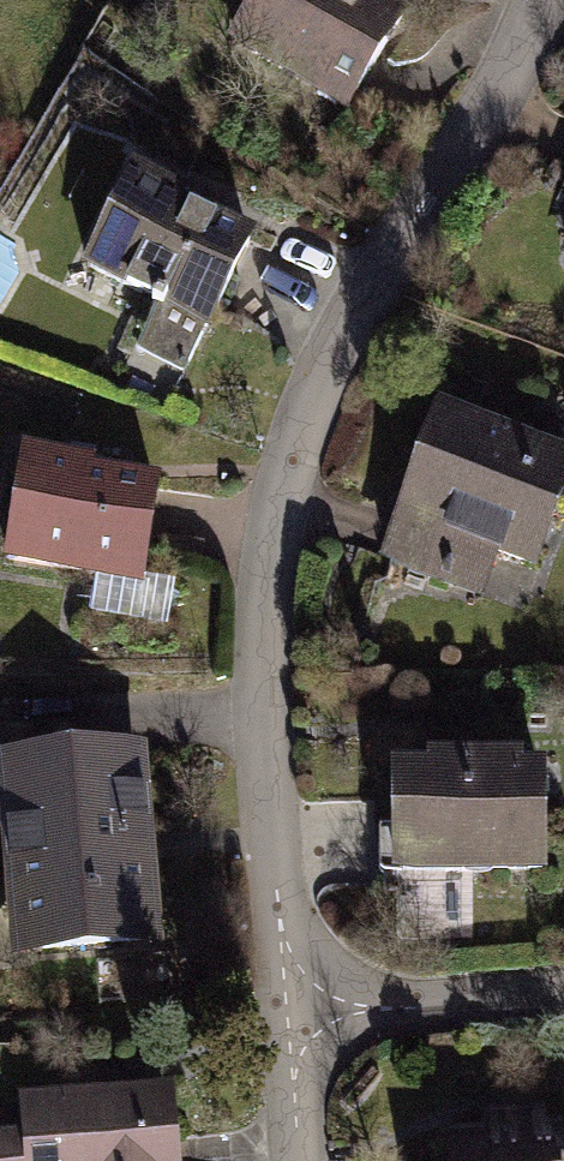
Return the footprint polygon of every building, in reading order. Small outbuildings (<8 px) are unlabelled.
[(235,36),(309,81),(316,70),(355,94),(403,16),(376,0),(257,0),(235,36)] [(136,173),(89,266),(157,300),(152,309),(170,317),(174,309),(207,325),(250,241),(189,210),(194,202),(136,173)] [(403,516),(406,517),(390,560),(464,586),(479,543),(536,564),(563,486),(563,462),(537,453),(539,449),(440,413),(403,516)] [(26,456),(9,559),(141,580),(156,487),(88,476),(90,466),(26,456)] [(5,776),(4,766),(85,760),(82,722),(0,728),(0,776),(5,776)] [(154,941),(139,755),(85,760),(4,766),(5,776),(19,953),(154,941)] [(396,779),(398,872),(542,870),(541,777),(518,777),(518,764),(430,765),(431,778),(396,779)] [(166,1094),(28,1105),(31,1141),(0,1144),(0,1160),(172,1160),(166,1094)] [(454,1141),(456,1160),(563,1160),(563,1132),(454,1141)]
